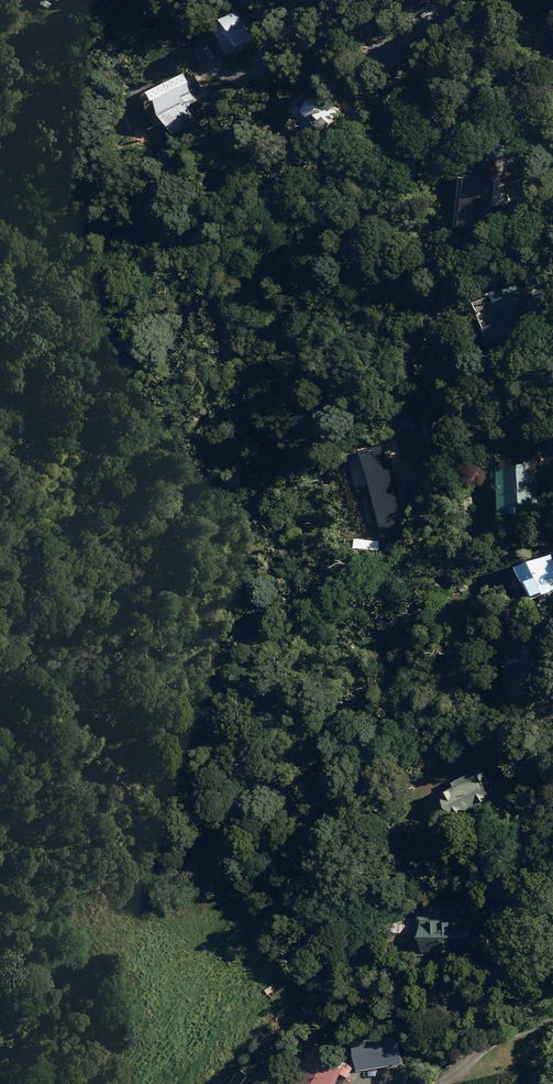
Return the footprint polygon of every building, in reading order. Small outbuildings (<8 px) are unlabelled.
[(91,6),(92,4),(100,9),(105,0),(80,0),(91,6)] [(224,40),(234,54),(266,32),(257,19),(242,29),(234,17),(217,28),(225,40),(224,40)] [(172,126),(179,138),(201,125),(192,111),(210,100),(199,82),(161,105),(162,107),(153,112),(164,131),(172,126)] [(299,116),(329,145),(352,121),(328,98),(321,105),(315,99),(299,116)] [(526,154),(521,158),(531,168),(536,164),(526,154)] [(509,182),(503,181),(504,178),(474,176),(470,228),(498,230),(500,207),(507,207),(507,205),(508,204),(510,203),(511,201),(511,199),(510,197),(509,196),(508,194),(509,182)] [(507,489),(508,521),(534,521),(534,509),(543,509),(542,470),(540,470),(540,460),(531,460),(531,466),(500,467),(500,489),(507,489)] [(418,462),(414,468),(422,472),(426,466),(418,462)] [(538,601),(552,594),(552,557),(531,564),(532,568),(529,569),(538,601)] [(477,690),(473,698),(479,701),(482,693),(477,690)] [(459,784),(462,788),(449,795),(462,819),(498,800),(499,802),(508,797),(502,786),(498,788),(488,769),(459,784)] [(433,953),(494,953),(494,930),(485,930),(485,919),(433,919),(433,953)] [(357,1060),(317,1039),(292,1083),(344,1083),(357,1060)] [(399,1039),(360,1046),(365,1070),(403,1063),(399,1039)]
